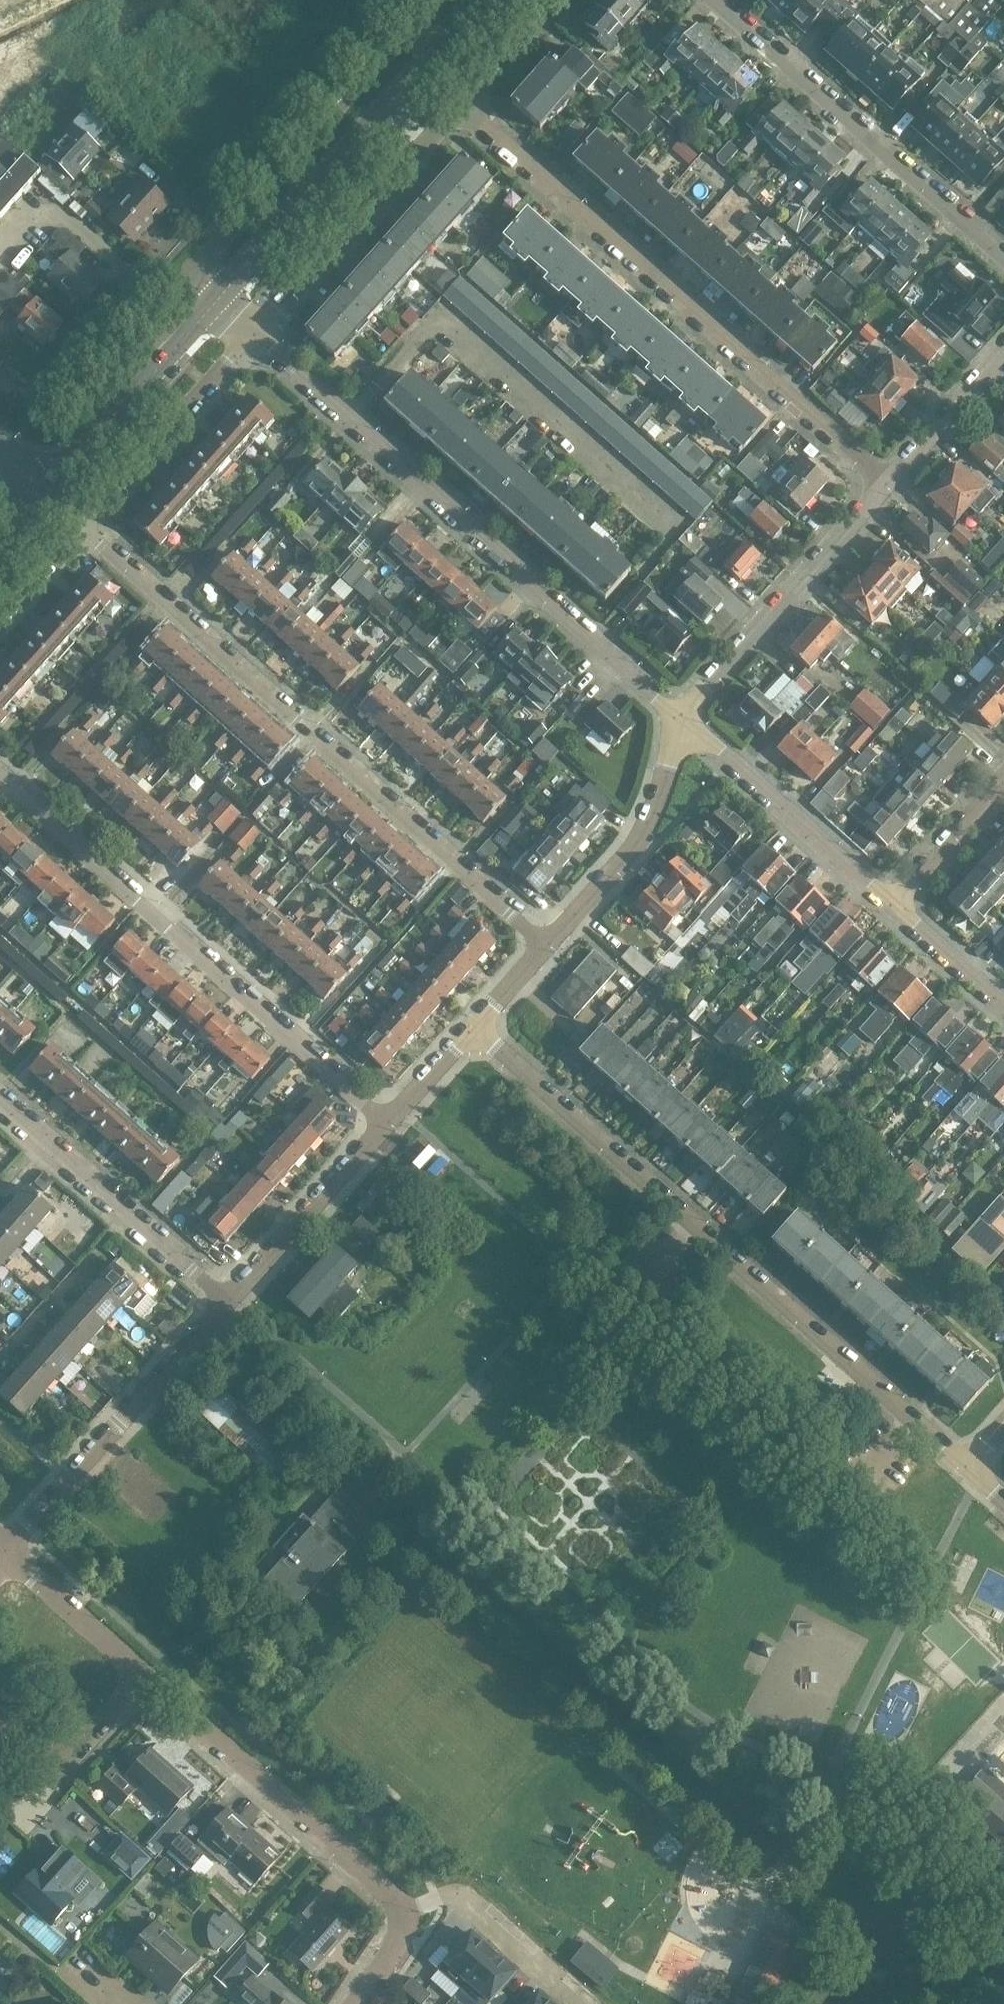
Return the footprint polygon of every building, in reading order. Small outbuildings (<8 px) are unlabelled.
[(624,0),(602,0),(596,8),(624,33),(640,14),(624,0)] [(640,14),(650,3),(662,13),(669,6),(662,0),(624,0),(640,14)] [(772,4),(789,18),(805,0),(776,0),(772,4)] [(789,18),(806,33),(814,24),(815,25),(823,16),(822,15),(830,6),(823,0),(805,0),(789,18)] [(959,36),(956,39),(966,48),(978,34),(1003,5),(1003,0),(918,0),(959,36)] [(624,33),(596,8),(581,24),(590,31),(587,34),(607,51),(624,33)] [(652,50),(666,35),(654,25),(641,40),(652,50)] [(826,52),(843,67),(874,32),(873,31),(866,39),(850,25),(842,34),(840,32),(832,42),(834,43),(826,52)] [(682,39),(669,54),(659,45),(643,64),(653,73),(659,67),(665,73),(675,61),(686,71),(713,41),(697,28),(689,37),(685,33),(681,38),(682,39)] [(874,32),(843,67),(859,82),(884,54),(890,47),(874,32)] [(978,34),(966,48),(977,56),(988,43),(978,34)] [(941,55),(937,59),(948,69),(948,68),(966,48),(956,39),(942,55),(941,55)] [(713,41),(686,71),(701,84),(727,54),(713,41)] [(549,59),(545,64),(573,90),(577,86),(584,92),(596,78),(609,89),(606,92),(614,99),(625,86),(597,62),(591,69),(566,47),(553,62),(549,59)] [(966,48),(948,68),(959,77),(977,56),(966,48)] [(727,54),(701,84),(716,97),(742,67),(727,54)] [(884,54),(859,82),(875,96),(906,61),(900,56),(894,63),(884,54)] [(906,61),(875,96),(892,111),(901,102),(902,103),(910,94),(909,92),(917,83),(901,70),(908,62),(906,61)] [(573,90),(545,64),(528,83),(559,112),(567,103),(564,100),(573,90)] [(742,67),(716,97),(727,107),(717,118),(724,124),(748,97),(750,99),(754,94),(749,90),(757,81),(742,67)] [(559,112),(528,83),(510,103),(539,129),(553,113),(556,116),(559,112)] [(1002,84),(993,93),(999,99),(1003,93),(1003,86),(1002,84)] [(913,129),(930,144),(961,108),(945,93),(938,101),(929,110),(928,109),(919,118),(921,120),(913,129)] [(628,94),(613,111),(640,135),(655,119),(628,94)] [(761,139),(772,149),(799,119),(783,106),(775,115),(771,111),(766,116),(768,117),(740,148),(748,155),(761,139)] [(669,107),(660,117),(675,131),(676,130),(684,137),(692,128),(684,121),(684,120),(669,107)] [(961,108),(930,144),(946,158),(971,130),(961,121),(967,114),(961,108)] [(112,157),(126,141),(93,112),(79,128),(112,157)] [(799,119),(772,149),(787,162),(813,132),(799,119)] [(554,146),(565,155),(586,132),(575,122),(554,146)] [(37,166),(48,176),(41,184),(63,204),(80,184),(75,179),(74,180),(73,179),(99,150),(72,127),(37,166)] [(971,130),(946,158),(963,172),(994,137),(988,132),(981,139),(971,130)] [(813,132),(787,162),(802,175),(828,145),(813,132)] [(574,159),(609,190),(630,166),(620,157),(624,152),(611,140),(607,145),(595,135),(574,159)] [(994,137),(963,172),(980,187),(988,178),(989,179),(997,170),(996,169),(1003,160),(988,146),(995,139),(994,137)] [(39,173),(0,138),(0,217),(39,173)] [(724,166),(738,150),(730,144),(717,160),(724,166)] [(828,145),(802,175),(812,185),(799,200),(806,206),(834,175),(836,177),(840,172),(835,168),(843,159),(828,145)] [(462,157),(305,332),(333,358),(491,182),(462,157)] [(630,166),(609,190),(643,221),(664,197),(654,187),(658,182),(645,170),(640,175),(630,166)] [(169,204),(142,180),(108,218),(118,227),(121,224),(138,239),(169,204)] [(754,201),(762,191),(750,180),(742,190),(754,201)] [(864,191),(851,180),(825,210),(852,235),(859,227),(887,196),(871,182),(864,191)] [(993,199),(1003,208),(1003,186),(993,199)] [(765,211),(774,201),(762,191),(754,201),(753,201),(765,211)] [(91,200),(89,202),(79,194),(74,200),(84,208),(83,209),(98,222),(106,214),(91,200)] [(873,240),(901,209),(887,196),(859,227),(873,240)] [(664,197),(643,221),(677,250),(698,227),(687,218),(692,213),(679,201),(674,206),(664,197)] [(798,235),(813,218),(802,208),(787,225),(798,235)] [(888,253),(916,222),(901,209),(873,240),(888,253)] [(560,243),(526,213),(505,236),(516,246),(512,251),(525,263),(529,258),(539,267),(560,243)] [(931,235),(916,222),(888,253),(899,263),(884,280),(898,293),(915,274),(908,267),(922,252),(924,253),(928,248),(923,244),(931,235)] [(698,227),(677,250),(711,281),(732,257),(721,247),(725,242),(712,231),(708,236),(698,227)] [(71,250),(49,275),(81,305),(102,281),(77,258),(86,248),(67,230),(57,231),(51,238),(58,244),(69,248),(71,250)] [(594,274),(560,243),(539,267),(550,277),(546,281),(559,293),(563,289),(573,297),(594,274)] [(732,257),(711,281),(744,311),(766,286),(755,277),(759,272),(746,261),(742,265),(732,257)] [(510,282),(485,259),(483,258),(467,276),(494,300),(510,282)] [(846,283),(847,282),(855,273),(843,263),(834,272),(846,283)] [(967,286),(952,272),(949,276),(937,265),(930,274),(941,284),(938,288),(951,300),(944,309),(965,329),(992,297),(973,280),(967,286)] [(790,292),(803,303),(816,288),(797,271),(787,282),(794,288),(790,292)] [(20,294),(22,297),(26,292),(3,272),(0,275),(0,316),(20,294)] [(816,291),(842,314),(858,297),(832,273),(816,291)] [(628,304),(594,274),(573,297),(584,307),(580,311),(593,323),(597,319),(607,327),(628,304)] [(469,285),(460,278),(444,296),(452,304),(469,285)] [(913,306),(925,292),(913,281),(901,296),(913,306)] [(469,285),(452,304),(460,311),(477,293),(469,285)] [(766,286),(744,311),(778,341),(800,316),(789,307),(793,302),(780,291),(776,295),(766,286)] [(62,324),(26,292),(22,297),(18,301),(28,310),(17,323),(27,332),(30,329),(46,343),(62,324)] [(477,293),(460,311),(469,319),(485,300),(477,293)] [(485,300),(469,319),(477,326),(494,308),(485,300)] [(662,334),(628,304),(607,327),(617,337),(613,341),(626,353),(631,348),(641,358),(662,334)] [(502,315),(494,308),(477,326),(486,334),(502,315)] [(895,337),(927,366),(943,348),(927,334),(928,333),(905,313),(898,321),(904,326),(895,337)] [(511,323),(502,315),(486,334),(494,341),(511,323)] [(800,316),(778,341),(812,371),(834,346),(823,336),(827,332),(814,320),(810,325),(800,316)] [(519,330),(511,323),(494,341),(502,349),(519,330)] [(527,338),(519,330),(502,349),(511,356),(527,338)] [(696,364),(662,334),(641,358),(651,367),(647,371),(660,383),(664,379),(675,388),(696,364)] [(536,345),(527,338),(511,356),(519,364),(536,345)] [(564,340),(555,348),(572,367),(580,359),(564,340)] [(544,353),(536,345),(519,364),(528,371),(544,353)] [(918,380),(889,354),(883,349),(876,356),(882,361),(876,368),(870,363),(869,364),(904,395),(918,380)] [(556,352),(554,355),(623,418),(631,410),(585,368),(580,374),(556,352)] [(553,360),(544,353),(528,371),(536,379),(553,360)] [(561,367),(553,360),(536,379),(544,386),(561,367)] [(730,394),(696,364),(675,388),(685,397),(681,401),(694,413),(698,409),(708,418),(730,394)] [(904,395),(869,364),(864,370),(870,375),(862,384),(892,410),(904,395)] [(569,375),(561,367),(544,386),(553,394),(569,375)] [(605,599),(630,571),(614,557),(617,553),(604,541),(601,545),(570,518),(573,514),(560,503),(557,506),(526,479),(529,475),(516,464),(513,467),(482,440),(485,436),(472,425),(469,428),(438,401),(442,397),(428,385),(425,389),(409,375),(384,403),(605,599)] [(578,382),(569,375),(553,394),(561,401),(578,382)] [(586,390),(578,382),(561,401),(570,409),(586,390)] [(892,410),(862,384),(849,399),(878,425),(892,410)] [(586,390),(570,409),(578,416),(595,397),(586,390)] [(847,403),(834,391),(826,400),(840,411),(847,403)] [(764,425),(730,394),(708,418),(718,427),(714,432),(727,443),(731,438),(743,449),(764,425)] [(159,546),(253,440),(260,446),(267,439),(260,433),(273,418),(248,396),(135,524),(159,546)] [(603,405),(595,397),(578,416),(586,423),(603,405)] [(500,410),(516,425),(522,418),(506,403),(500,410)] [(611,412),(603,405),(586,423),(595,431),(611,412)] [(629,420),(639,429),(648,418),(652,414),(643,406),(639,410),(638,410),(629,420)] [(620,420),(611,412),(595,431),(603,438),(620,420)] [(998,424),(999,424),(993,431),(1003,441),(1003,417),(998,424)] [(628,427),(620,420),(603,438),(612,446),(628,427)] [(637,435),(628,427),(612,446),(620,453),(637,435)] [(781,439),(771,430),(758,445),(767,454),(778,463),(787,453),(776,444),(781,439)] [(968,453),(1002,483),(1003,481),(1003,468),(1000,465),(1003,460),(1003,452),(984,434),(968,453)] [(645,442),(637,435),(620,453),(628,461),(645,442)] [(697,480),(713,462),(687,439),(671,458),(697,480)] [(654,450),(645,442),(628,461),(637,468),(654,450)] [(758,445),(750,454),(736,469),(754,485),(767,470),(759,462),(767,454),(758,445)] [(304,452),(298,446),(188,569),(194,574),(280,478),(304,452)] [(662,457),(654,450),(637,468),(645,476),(662,457)] [(670,465),(662,457),(645,476),(654,483),(670,465)] [(804,460),(790,475),(815,497),(828,482),(804,460)] [(324,502),(326,500),(345,478),(327,462),(305,485),(324,502)] [(958,464),(942,483),(969,507),(978,515),(994,497),(958,464)] [(679,472),(670,465),(654,483),(662,491),(679,472)] [(687,480),(679,472),(662,491),(670,498),(687,480)] [(815,497),(790,475),(777,490),(802,512),(815,497)] [(348,476),(345,478),(326,500),(343,516),(341,518),(342,518),(363,494),(365,491),(348,476)] [(696,487),(687,480),(670,498),(679,506),(696,487)] [(707,481),(699,490),(704,495),(712,502),(721,493),(707,481)] [(969,507),(942,483),(925,501),(952,525),(969,507)] [(587,492),(593,498),(600,490),(593,485),(587,492)] [(696,487),(679,506),(687,513),(704,495),(699,490),(696,487)] [(774,513),(763,503),(756,497),(755,497),(745,487),(738,495),(739,496),(732,504),(772,541),(787,524),(775,513),(774,513)] [(291,500),(281,491),(266,509),(275,517),(291,500)] [(382,511),(363,494),(342,518),(360,535),(382,511)] [(712,502),(704,495),(687,513),(696,521),(712,502)] [(932,522),(929,526),(914,513),(899,529),(921,549),(922,548),(929,554),(936,547),(937,549),(948,536),(932,522)] [(395,572),(403,564),(422,542),(403,525),(376,555),(395,572)] [(951,535),(966,548),(973,539),(959,526),(951,535)] [(708,548),(688,530),(678,541),(698,559),(708,548)] [(248,555),(257,544),(249,537),(240,548),(248,555)] [(744,543),(737,537),(727,549),(733,555),(723,567),(740,582),(761,557),(744,543)] [(982,558),(992,568),(1003,556),(1003,537),(982,558)] [(441,559),(422,542),(403,564),(421,580),(441,559)] [(873,563),(876,565),(903,589),(919,572),(889,545),(873,563)] [(260,565),(267,572),(281,556),(274,550),(260,565)] [(347,551),(330,570),(351,589),(368,570),(347,551)] [(223,586),(232,594),(252,572),(234,555),(212,579),(221,588),(223,586)] [(694,557),(684,569),(702,585),(712,573),(694,557)] [(459,575),(441,559),(421,580),(440,597),(459,575)] [(948,574),(973,595),(984,583),(960,561),(948,574)] [(906,592),(903,589),(876,565),(860,582),(887,607),(890,610),(906,592)] [(92,573),(113,596),(120,590),(99,566),(92,573)] [(1003,585),(1003,567),(996,579),(1003,585)] [(285,569),(275,579),(284,587),(294,577),(285,569)] [(702,585),(684,569),(665,590),(675,600),(702,623),(721,602),(702,585)] [(252,572),(232,594),(249,610),(270,588),(252,572)] [(926,583),(959,613),(964,607),(969,602),(935,573),(926,583)] [(458,614),(478,592),(459,575),(440,597),(450,606),(445,611),(454,619),(458,614)] [(77,638),(112,598),(88,577),(0,676),(0,725),(77,638)] [(887,607),(860,582),(860,583),(858,581),(842,598),(871,625),(887,607)] [(690,624),(672,608),(643,582),(619,609),(629,617),(646,598),(651,603),(635,620),(650,633),(649,635),(666,649),(667,648),(674,654),(691,635),(685,630),(690,624)] [(288,604),(267,626),(285,642),(305,620),(295,611),(311,593),(304,586),(288,604)] [(270,588),(249,610),(267,626),(288,604),(270,588)] [(497,609),(478,592),(458,614),(477,631),(497,609)] [(378,593),(368,603),(386,619),(396,609),(378,593)] [(972,630),(979,622),(980,621),(964,607),(959,613),(949,624),(961,634),(969,627),(972,630)] [(321,620),(329,627),(338,617),(330,609),(321,620)] [(396,609),(386,619),(387,620),(389,618),(407,634),(414,626),(396,610),(396,609)] [(823,615),(806,633),(830,655),(837,647),(832,642),(841,632),(823,615)] [(305,620),(285,642),(303,658),(323,636),(305,620)] [(139,624),(26,750),(32,755),(145,629),(139,624)] [(346,643),(355,632),(347,625),(338,635),(346,643)] [(414,626),(407,634),(425,650),(436,638),(430,633),(426,637),(414,626)] [(168,628),(146,652),(146,651),(129,670),(138,677),(146,667),(149,669),(156,661),(165,668),(185,646),(176,638),(177,637),(168,628)] [(513,671),(514,670),(534,647),(516,631),(495,655),(513,671)] [(830,655),(806,633),(790,651),(809,669),(818,658),(823,662),(830,655)] [(323,636),(303,658),(320,674),(341,652),(323,636)] [(457,639),(438,661),(455,677),(469,662),(467,660),(473,653),(457,639)] [(365,660),(375,650),(367,642),(357,653),(365,660)] [(536,645),(534,647),(514,670),(532,686),(553,663),(554,661),(536,645)] [(202,662),(185,646),(165,668),(148,687),(157,695),(173,676),(182,684),(202,662)] [(469,662),(455,677),(456,678),(452,683),(464,694),(470,688),(467,686),(480,671),(479,670),(491,657),(482,649),(470,663),(469,662)] [(341,652),(320,674),(329,682),(328,683),(337,692),(359,668),(341,652)] [(995,666),(1003,675),(1003,656),(995,666)] [(220,678),(202,662),(182,684),(200,700),(220,678)] [(553,663),(532,686),(531,687),(550,705),(572,681),(553,663)] [(394,740),(414,718),(408,712),(439,676),(427,666),(396,702),(376,724),(394,740)] [(904,687),(910,693),(919,683),(900,666),(891,676),(893,677),(886,684),(897,694),(904,687)] [(978,684),(1003,707),(1003,675),(995,666),(978,684)] [(396,669),(387,679),(395,686),(404,676),(396,669)] [(790,718),(791,717),(817,687),(802,672),(772,706),(755,691),(738,710),(764,734),(784,712),(790,718)] [(238,694),(220,678),(200,700),(218,716),(238,694)] [(963,702),(940,682),(930,694),(958,719),(967,708),(990,728),(1001,716),(1002,717),(1003,715),(1003,707),(978,684),(963,702)] [(778,749),(796,765),(818,742),(807,732),(810,729),(805,724),(831,696),(820,686),(818,688),(817,687),(791,717),(801,725),(778,749)] [(369,718),(376,724),(396,702),(380,687),(358,711),(367,720),(369,718)] [(864,690),(848,708),(873,731),(889,713),(864,690)] [(174,710),(183,700),(175,692),(165,702),(174,710)] [(255,710),(238,694),(218,716),(235,733),(255,710)] [(582,694),(569,708),(577,715),(590,701),(582,694)] [(602,701),(593,711),(597,714),(588,724),(614,748),(633,727),(606,703),(605,704),(602,701)] [(431,720),(441,709),(433,702),(423,712),(431,720)] [(512,711),(504,704),(496,713),(504,720),(512,711)] [(191,726),(201,715),(192,707),(182,719),(191,726)] [(894,718),(904,726),(911,718),(902,709),(894,718)] [(273,726),(255,710),(235,733),(253,749),(273,726)] [(79,725),(88,732),(98,722),(89,714),(79,725)] [(411,757),(432,734),(414,718),(394,740),(411,757)] [(894,718),(887,725),(897,734),(904,726),(894,718)] [(548,731),(538,722),(524,738),(534,746),(548,731)] [(844,745),(854,754),(873,733),(863,725),(844,745)] [(282,734),(273,726),(253,749),(271,765),(293,741),(283,733),(282,734)] [(457,743),(467,732),(460,726),(451,737),(456,742),(457,743)] [(99,742),(108,750),(117,739),(109,731),(99,742)] [(63,763),(72,772),(93,748),(75,732),(53,756),(62,765),(63,763)] [(211,743),(219,751),(228,740),(220,732),(211,743)] [(950,732),(932,751),(954,770),(971,751),(950,732)] [(429,773),(450,750),(432,734),(411,757),(429,773)] [(546,737),(534,750),(548,763),(561,750),(546,737)] [(475,760),(484,748),(476,741),(467,752),(475,760)] [(818,742),(796,765),(814,782),(839,754),(830,747),(827,750),(818,742)] [(111,764),(90,788),(107,803),(129,780),(134,774),(142,780),(151,769),(143,762),(134,771),(126,764),(134,754),(125,746),(110,763),(111,764)] [(235,766),(245,755),(237,747),(227,758),(235,766)] [(867,747),(860,755),(869,764),(877,755),(867,747)] [(93,748),(72,772),(90,788),(111,764),(110,763),(93,748)] [(448,789),(468,767),(450,750),(429,773),(448,789)] [(932,751),(923,761),(916,755),(908,764),(937,789),(954,770),(932,751)] [(860,755),(852,764),(862,772),(869,764),(860,755)] [(492,774),(501,764),(493,757),(484,767),(492,774)] [(512,792),(536,765),(528,758),(504,784),(512,792)] [(314,760),(292,784),(286,792),(284,791),(275,801),(268,795),(252,814),(268,828),(285,808),(293,798),(296,801),(303,794),(311,801),(331,779),(321,770),(323,768),(314,760)] [(937,789),(908,764),(904,761),(895,770),(907,780),(899,789),(920,808),(937,789)] [(255,783),(264,773),(256,765),(247,776),(255,783)] [(465,805),(485,782),(468,767),(448,789),(465,805)] [(840,771),(823,790),(834,800),(850,780),(840,771)] [(199,773),(190,781),(214,807),(223,799),(199,773)] [(349,795),(331,779),(311,801),(304,809),(303,808),(294,818),(303,826),(319,808),(328,817),(349,795)] [(129,780),(107,803),(125,819),(146,796),(129,780)] [(505,800),(485,782),(465,805),(475,814),(474,815),(483,824),(505,800)] [(146,796),(125,819),(143,835),(164,812),(163,811),(178,794),(170,787),(155,804),(146,796)] [(903,827),(920,808),(899,789),(889,800),(880,791),(872,800),(903,827)] [(546,790),(539,798),(551,809),(557,801),(546,790)] [(366,811),(349,795),(328,817),(346,833),(366,811)] [(182,828),(160,851),(169,859),(168,860),(178,869),(200,844),(215,827),(223,834),(240,814),(224,800),(198,829),(197,828),(190,835),(182,828)] [(579,800),(563,818),(586,840),(603,821),(579,800)] [(887,847),(903,827),(872,800),(863,810),(855,803),(847,812),(887,847)] [(164,812),(143,835),(160,851),(182,828),(181,827),(196,810),(187,802),(172,819),(164,812)] [(535,827),(542,819),(530,808),(523,816),(535,827)] [(704,829),(729,852),(717,866),(732,880),(733,879),(732,878),(753,854),(743,844),(750,836),(748,834),(749,832),(722,809),(704,829)] [(366,811),(346,833),(364,849),(384,827),(366,811)] [(586,840),(563,818),(559,815),(543,833),(547,836),(570,858),(586,840)] [(10,828),(0,819),(0,839),(10,828)] [(244,853),(261,834),(245,819),(228,839),(235,846),(226,856),(235,863),(244,853)] [(311,834),(320,842),(330,831),(321,823),(311,834)] [(514,826),(507,834),(519,844),(526,837),(514,826)] [(384,827),(364,849),(373,857),(366,864),(356,875),(365,882),(374,871),(381,864),(382,865),(402,843),(384,827)] [(10,828),(0,839),(0,855),(1,855),(0,856),(0,871),(1,872),(2,871),(9,863),(28,843),(10,828)] [(498,831),(491,839),(498,845),(498,844),(507,852),(513,845),(498,831)] [(570,858),(547,836),(530,854),(554,876),(570,858)] [(27,879),(45,859),(28,843),(2,871),(20,887),(27,879)] [(402,843),(382,865),(389,872),(374,890),(382,897),(391,887),(397,879),(399,881),(419,859),(402,843)] [(998,846),(981,865),(1003,884),(1003,883),(1003,851),(998,846)] [(742,875),(748,880),(740,889),(739,888),(721,908),(730,916),(779,861),(764,847),(742,871),(744,873),(742,875)] [(347,866),(357,856),(349,848),(339,858),(347,866)] [(554,876),(530,854),(514,873),(537,894),(554,876)] [(62,875),(45,859),(27,879),(44,894),(62,875)] [(419,859),(399,881),(418,897),(439,874),(429,865),(428,866),(419,859)] [(661,880),(657,884),(688,912),(690,910),(698,918),(732,880),(717,866),(703,882),(677,859),(660,878),(661,880)] [(779,861),(730,916),(739,924),(757,903),(755,901),(762,893),(769,900),(771,898),(773,899),(795,875),(779,861)] [(240,880),(218,903),(236,919),(257,896),(248,887),(263,870),(255,862),(240,880)] [(209,895),(218,903),(240,880),(221,863),(199,888),(208,896),(209,895)] [(1003,884),(981,865),(964,885),(993,910),(1001,900),(994,894),(1003,884)] [(79,890),(62,875),(44,894),(53,902),(47,908),(56,916),(79,890)] [(263,889),(271,896),(281,886),(272,878),(263,889)] [(776,902),(784,910),(776,920),(774,918),(753,941),(762,949),(813,892),(797,878),(776,902)] [(688,912),(657,884),(653,889),(652,887),(635,906),(676,943),(683,935),(672,924),(681,915),(684,917),(688,912)] [(987,922),(984,919),(993,910),(964,885),(948,903),(979,930),(987,922)] [(97,906),(79,890),(56,916),(74,931),(79,926),(97,906)] [(813,892),(762,949),(768,943),(776,950),(790,934),(788,933),(796,924),(803,930),(805,928),(807,930),(829,906),(813,892)] [(257,896),(236,919),(254,935),(275,912),(257,896)] [(401,915),(411,904),(402,897),(393,907),(401,915)] [(275,912),(254,935),(271,951),(293,928),(308,910),(299,902),(283,919),(275,912)] [(115,922),(97,906),(79,926),(97,942),(115,922)] [(455,906),(447,915),(457,925),(465,916),(455,906)] [(802,973),(847,923),(832,909),(799,945),(804,950),(792,963),(802,973)] [(8,934),(15,927),(7,921),(8,920),(0,913),(0,927),(8,934)] [(293,928),(271,951),(289,967),(310,944),(309,943),(325,926),(316,918),(301,935),(293,928)] [(463,933),(455,942),(477,961),(485,952),(486,953),(495,944),(470,922),(462,932),(463,933)] [(847,923),(802,973),(818,987),(863,937),(847,923)] [(448,935),(437,926),(429,934),(440,944),(448,935)] [(1003,947),(1003,927),(991,942),(1001,951),(1003,947)] [(25,951),(26,950),(33,942),(22,933),(15,942),(25,951)] [(325,944),(333,952),(342,941),(334,934),(325,944)] [(129,970),(147,951),(129,935),(104,962),(122,979),(129,970)] [(60,1004),(67,996),(0,936),(0,950),(60,1004)] [(33,942),(26,950),(39,962),(47,953),(43,950),(47,945),(37,937),(33,942)] [(844,963),(845,964),(840,970),(854,984),(860,977),(881,953),(866,938),(844,963)] [(455,942),(439,960),(461,979),(477,961),(455,942)] [(310,944),(289,967),(307,983),(328,960),(310,944)] [(421,944),(414,952),(424,961),(432,953),(421,944)] [(621,959),(642,978),(643,979),(654,966),(631,946),(621,959)] [(164,966),(147,951),(129,970),(147,986),(164,966)] [(352,969),(362,958),(353,951),(344,961),(352,969)] [(595,951),(573,975),(595,995),(617,971),(595,951)] [(398,959),(390,952),(377,967),(385,974),(398,959)] [(881,953),(860,977),(875,991),(897,967),(881,953)] [(61,983),(62,982),(69,975),(51,959),(43,967),(61,983)] [(328,960),(307,983),(316,991),(315,992),(324,1001),(346,976),(328,960)] [(439,960),(423,978),(445,997),(461,979),(439,960)] [(406,961),(398,969),(409,978),(416,970),(406,961)] [(182,982),(164,966),(147,986),(156,995),(148,1004),(156,1011),(164,1002),(182,982)] [(878,993),(887,1001),(879,1010),(877,1009),(858,1031),(866,1038),(915,983),(900,969),(878,993)] [(595,995),(573,975),(552,999),(574,1019),(595,995)] [(629,992),(634,987),(623,977),(619,982),(629,992)] [(423,978),(407,995),(429,1015),(445,997),(423,978)] [(199,997),(182,982),(164,1002),(156,1011),(173,1026),(181,1017),(199,997)] [(915,983),(866,1038),(874,1045),(893,1023),(892,1022),(900,1014),(909,1021),(931,997),(915,983)] [(830,1010),(841,998),(849,1005),(857,995),(849,988),(846,991),(838,984),(822,1003),(830,1010)] [(382,988),(374,996),(385,1005),(392,997),(382,988)] [(90,994),(84,1002),(83,1002),(93,1011),(100,1003),(90,994)] [(407,995),(391,1013),(413,1033),(429,1015),(407,995)] [(216,1013),(199,997),(181,1017),(191,1026),(182,1036),(190,1042),(199,1033),(216,1013)] [(912,1024),(920,1031),(908,1044),(893,1062),(900,1068),(950,1013),(934,999),(912,1024)] [(0,1000),(0,1045),(13,1056),(35,1031),(0,1000)] [(100,1003),(93,1011),(103,1020),(111,1012),(100,1003)] [(843,1009),(837,1003),(825,1016),(831,1021),(843,1009)] [(366,1005),(359,1013),(369,1023),(377,1014),(366,1005)] [(597,1015),(604,1020),(612,1011),(605,1005),(597,1015)] [(175,1093),(83,1011),(77,1017),(204,1131),(209,1126),(215,1131),(217,1130),(192,1109),(175,1093)] [(233,1028),(216,1013),(199,1033),(216,1048),(233,1028)] [(391,1013),(375,1031),(398,1051),(413,1033),(391,1013)] [(950,1013),(900,1068),(908,1075),(923,1058),(935,1044),(943,1052),(965,1028),(950,1013)] [(747,1036),(748,1035),(728,1018),(713,1035),(747,1064),(761,1048),(747,1036)] [(349,1024),(341,1033),(352,1042),(359,1033),(349,1024)] [(135,1034),(125,1025),(118,1033),(128,1042),(135,1034)] [(605,1025),(579,1054),(595,1068),(618,1043),(610,1036),(613,1032),(605,1025)] [(251,1044),(233,1028),(216,1048),(226,1057),(218,1066),(225,1073),(251,1044)] [(968,1030),(945,1055),(936,1065),(944,1071),(933,1083),(935,1084),(922,1099),(928,1105),(983,1044),(968,1030)] [(390,1060),(398,1051),(375,1031),(368,1040),(367,1039),(358,1049),(382,1070),(391,1060),(390,1060)] [(135,1034),(128,1042),(139,1052),(146,1044),(135,1034)] [(618,1043),(595,1068),(610,1082),(636,1053),(629,1047),(626,1050),(618,1043)] [(269,1060),(251,1044),(225,1073),(226,1073),(234,1064),(251,1080),(269,1060)] [(983,1044),(928,1105),(929,1105),(936,1098),(944,1105),(962,1085),(960,1084),(968,1076),(976,1083),(999,1057),(983,1044)] [(29,1070),(156,1184),(178,1160),(51,1046),(29,1070)] [(162,1056),(156,1050),(148,1059),(153,1064),(152,1064),(162,1073),(170,1065),(161,1057),(162,1056)] [(636,1053),(610,1082),(625,1095),(648,1070),(640,1063),(643,1059),(636,1053)] [(1003,1089),(1003,1062),(1002,1060),(970,1095),(968,1093),(953,1110),(971,1126),(978,1118),(1003,1089)] [(170,1065),(162,1073),(173,1082),(180,1074),(170,1065)] [(648,1070),(625,1095),(641,1109),(666,1080),(660,1074),(656,1077),(648,1070)] [(271,1078),(254,1097),(261,1103),(277,1084),(271,1078)] [(666,1080),(641,1109),(656,1122),(678,1097),(671,1090),(674,1087),(666,1080)] [(181,1086),(175,1093),(192,1109),(204,1095),(195,1087),(189,1093),(181,1086)] [(978,1118),(993,1132),(1003,1120),(1003,1089),(978,1118)] [(215,1105),(204,1095),(192,1109),(217,1130),(225,1120),(212,1108),(215,1105)] [(678,1097),(656,1122),(671,1136),(697,1107),(690,1101),(687,1104),(678,1097)] [(315,1102),(299,1120),(319,1138),(335,1120),(315,1102)] [(697,1107),(671,1136),(686,1149),(709,1124),(701,1117),(704,1114),(697,1107)] [(246,1119),(239,1113),(224,1131),(230,1137),(246,1119)] [(299,1120),(284,1138),(304,1156),(319,1138),(299,1120)] [(709,1124),(686,1149),(701,1163),(727,1134),(720,1128),(717,1131),(709,1124)] [(727,1134),(701,1163),(716,1176),(739,1151),(732,1144),(735,1141),(727,1134)] [(209,1148),(187,1172),(193,1177),(222,1146),(211,1137),(205,1144),(209,1148)] [(284,1138),(268,1155),(288,1173),(304,1156),(284,1138)] [(739,1151),(716,1176),(732,1190),(757,1161),(751,1156),(748,1159),(739,1151)] [(268,1155),(253,1173),(273,1191),(288,1173),(268,1155)] [(757,1161),(732,1190),(747,1203),(769,1178),(763,1172),(765,1169),(757,1161)] [(253,1173),(237,1190),(257,1208),(273,1191),(253,1173)] [(769,1178),(747,1203),(763,1218),(797,1179),(790,1173),(778,1186),(769,1178)] [(62,1201),(37,1178),(29,1188),(53,1209),(54,1210),(62,1201)] [(177,1183),(169,1193),(175,1198),(184,1189),(177,1183)] [(53,1209),(29,1188),(28,1187),(11,1206),(36,1228),(53,1209)] [(237,1190),(222,1207),(242,1225),(257,1208),(237,1190)] [(980,1277),(1003,1250),(1003,1237),(992,1227),(1003,1213),(1003,1200),(1000,1196),(951,1250),(980,1277)] [(193,1217),(178,1205),(171,1213),(185,1226),(193,1217)] [(11,1206),(0,1218),(0,1229),(19,1247),(36,1228),(11,1206)] [(226,1243),(242,1225),(222,1207),(206,1225),(226,1243)] [(988,1384),(798,1214),(773,1243),(963,1413),(988,1384)] [(379,1234),(361,1218),(351,1229),(369,1245),(379,1234)] [(84,1246),(102,1228),(93,1220),(76,1238),(84,1246)] [(0,1229),(0,1262),(3,1265),(19,1247),(0,1229)] [(126,1253),(115,1243),(108,1251),(119,1261),(123,1256),(126,1253)] [(336,1322),(359,1296),(344,1283),(357,1268),(335,1248),(289,1300),(310,1320),(321,1308),(336,1322)] [(147,1295),(131,1280),(140,1271),(123,1256),(119,1261),(115,1265),(114,1265),(97,1284),(123,1306),(134,1310),(147,1295)] [(64,1273),(53,1263),(48,1269),(59,1279),(64,1273)] [(123,1306),(97,1284),(81,1302),(106,1325),(123,1306)] [(106,1325),(81,1302),(65,1320),(90,1343),(106,1325)] [(90,1343),(65,1320),(48,1338),(73,1361),(90,1343)] [(73,1361),(48,1338),(32,1357),(57,1379),(73,1361)] [(57,1379),(32,1357),(15,1375),(41,1398),(57,1379)] [(15,1375),(0,1392),(0,1395),(24,1416),(41,1398),(15,1375)] [(845,1393),(855,1402),(859,1398),(849,1389),(845,1393)] [(276,1439),(240,1407),(227,1422),(263,1454),(276,1439)] [(259,1587),(291,1615),(375,1521),(339,1489),(311,1521),(303,1514),(251,1573),(263,1583),(259,1587)] [(166,1818),(192,1789),(150,1751),(133,1769),(121,1759),(96,1787),(119,1807),(135,1790),(166,1818)] [(978,1777),(975,1780),(954,1804),(955,1805),(1001,1846),(991,1857),(1003,1868),(1003,1789),(984,1771),(978,1777)] [(254,1885),(274,1862),(260,1850),(267,1843),(228,1808),(201,1838),(254,1885)] [(121,1832),(103,1853),(132,1879),(150,1858),(121,1832)] [(181,1836),(169,1850),(190,1869),(203,1855),(181,1836)] [(65,1894),(77,1881),(86,1870),(64,1850),(42,1874),(38,1870),(17,1894),(53,1925),(74,1902),(65,1894)] [(308,1920),(328,1897),(317,1887),(297,1910),(308,1920)] [(313,1972),(349,1932),(326,1911),(290,1951),(313,1972)] [(209,1935),(217,1951),(221,1947),(226,1953),(245,1932),(225,1913),(219,1919),(216,1915),(209,1931),(209,1935)] [(126,1957),(156,1983),(165,1972),(178,1983),(200,1958),(190,1949),(185,1954),(153,1926),(126,1957)] [(460,1990),(493,1953),(471,1933),(438,1970),(460,1990)] [(807,1954),(767,1934),(733,2003),(782,2003),(807,1954)] [(267,1963),(245,1943),(216,1976),(228,1986),(246,1966),(257,1975),(267,1963)] [(493,1953),(460,1990),(476,2003),(508,2003),(511,2000),(500,1991),(516,1972),(493,1953)] [(614,1972),(599,1959),(590,1968),(605,1982),(614,1972)] [(411,1977),(402,1988),(419,2003),(423,2003),(431,1995),(411,1977)] [(271,1995),(270,1996),(252,1980),(236,1997),(244,2003),(282,2003),(271,1995)] [(538,1992),(528,2003),(552,2003),(538,1992)]
